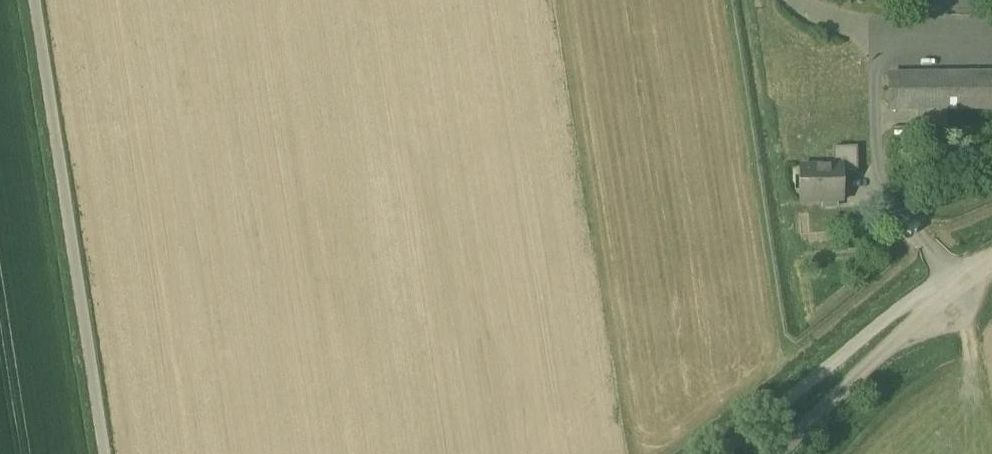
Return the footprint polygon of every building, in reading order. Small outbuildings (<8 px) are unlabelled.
[(946,76),(946,77),(889,77),(889,111),(918,111),(947,111),(991,111),(991,76),(946,76)] [(858,175),(858,148),(834,148),(834,167),(844,167),(844,176),(858,175)] [(834,167),(799,168),(800,202),(844,202),(844,176),(844,167),(834,167)]
